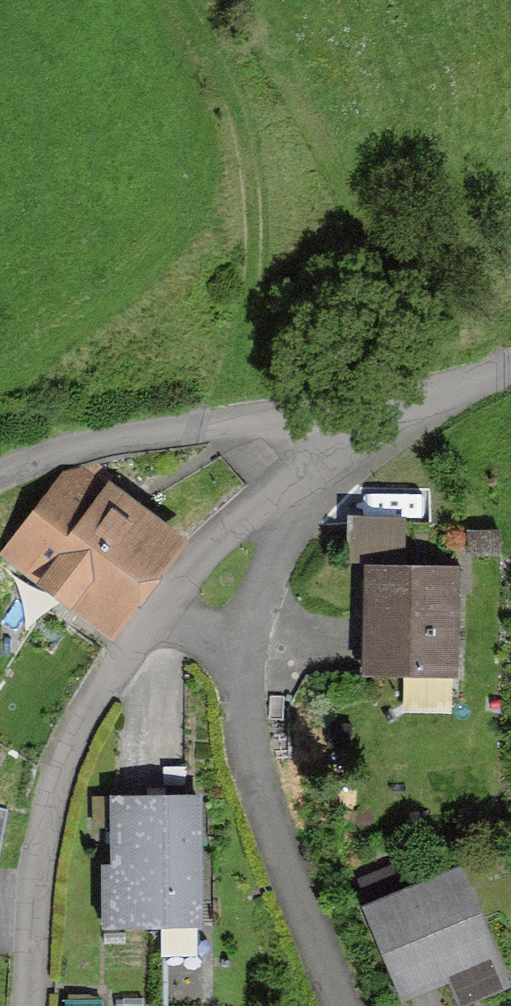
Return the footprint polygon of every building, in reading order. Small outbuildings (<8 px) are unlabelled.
[(117,634),(188,538),(77,456),(6,552),(117,634)] [(462,562),(368,561),(367,669),(460,670),(462,562)] [(201,789),(105,790),(107,920),(203,918),(201,789)] [(465,860),(371,901),(409,987),(503,946),(465,860)]
